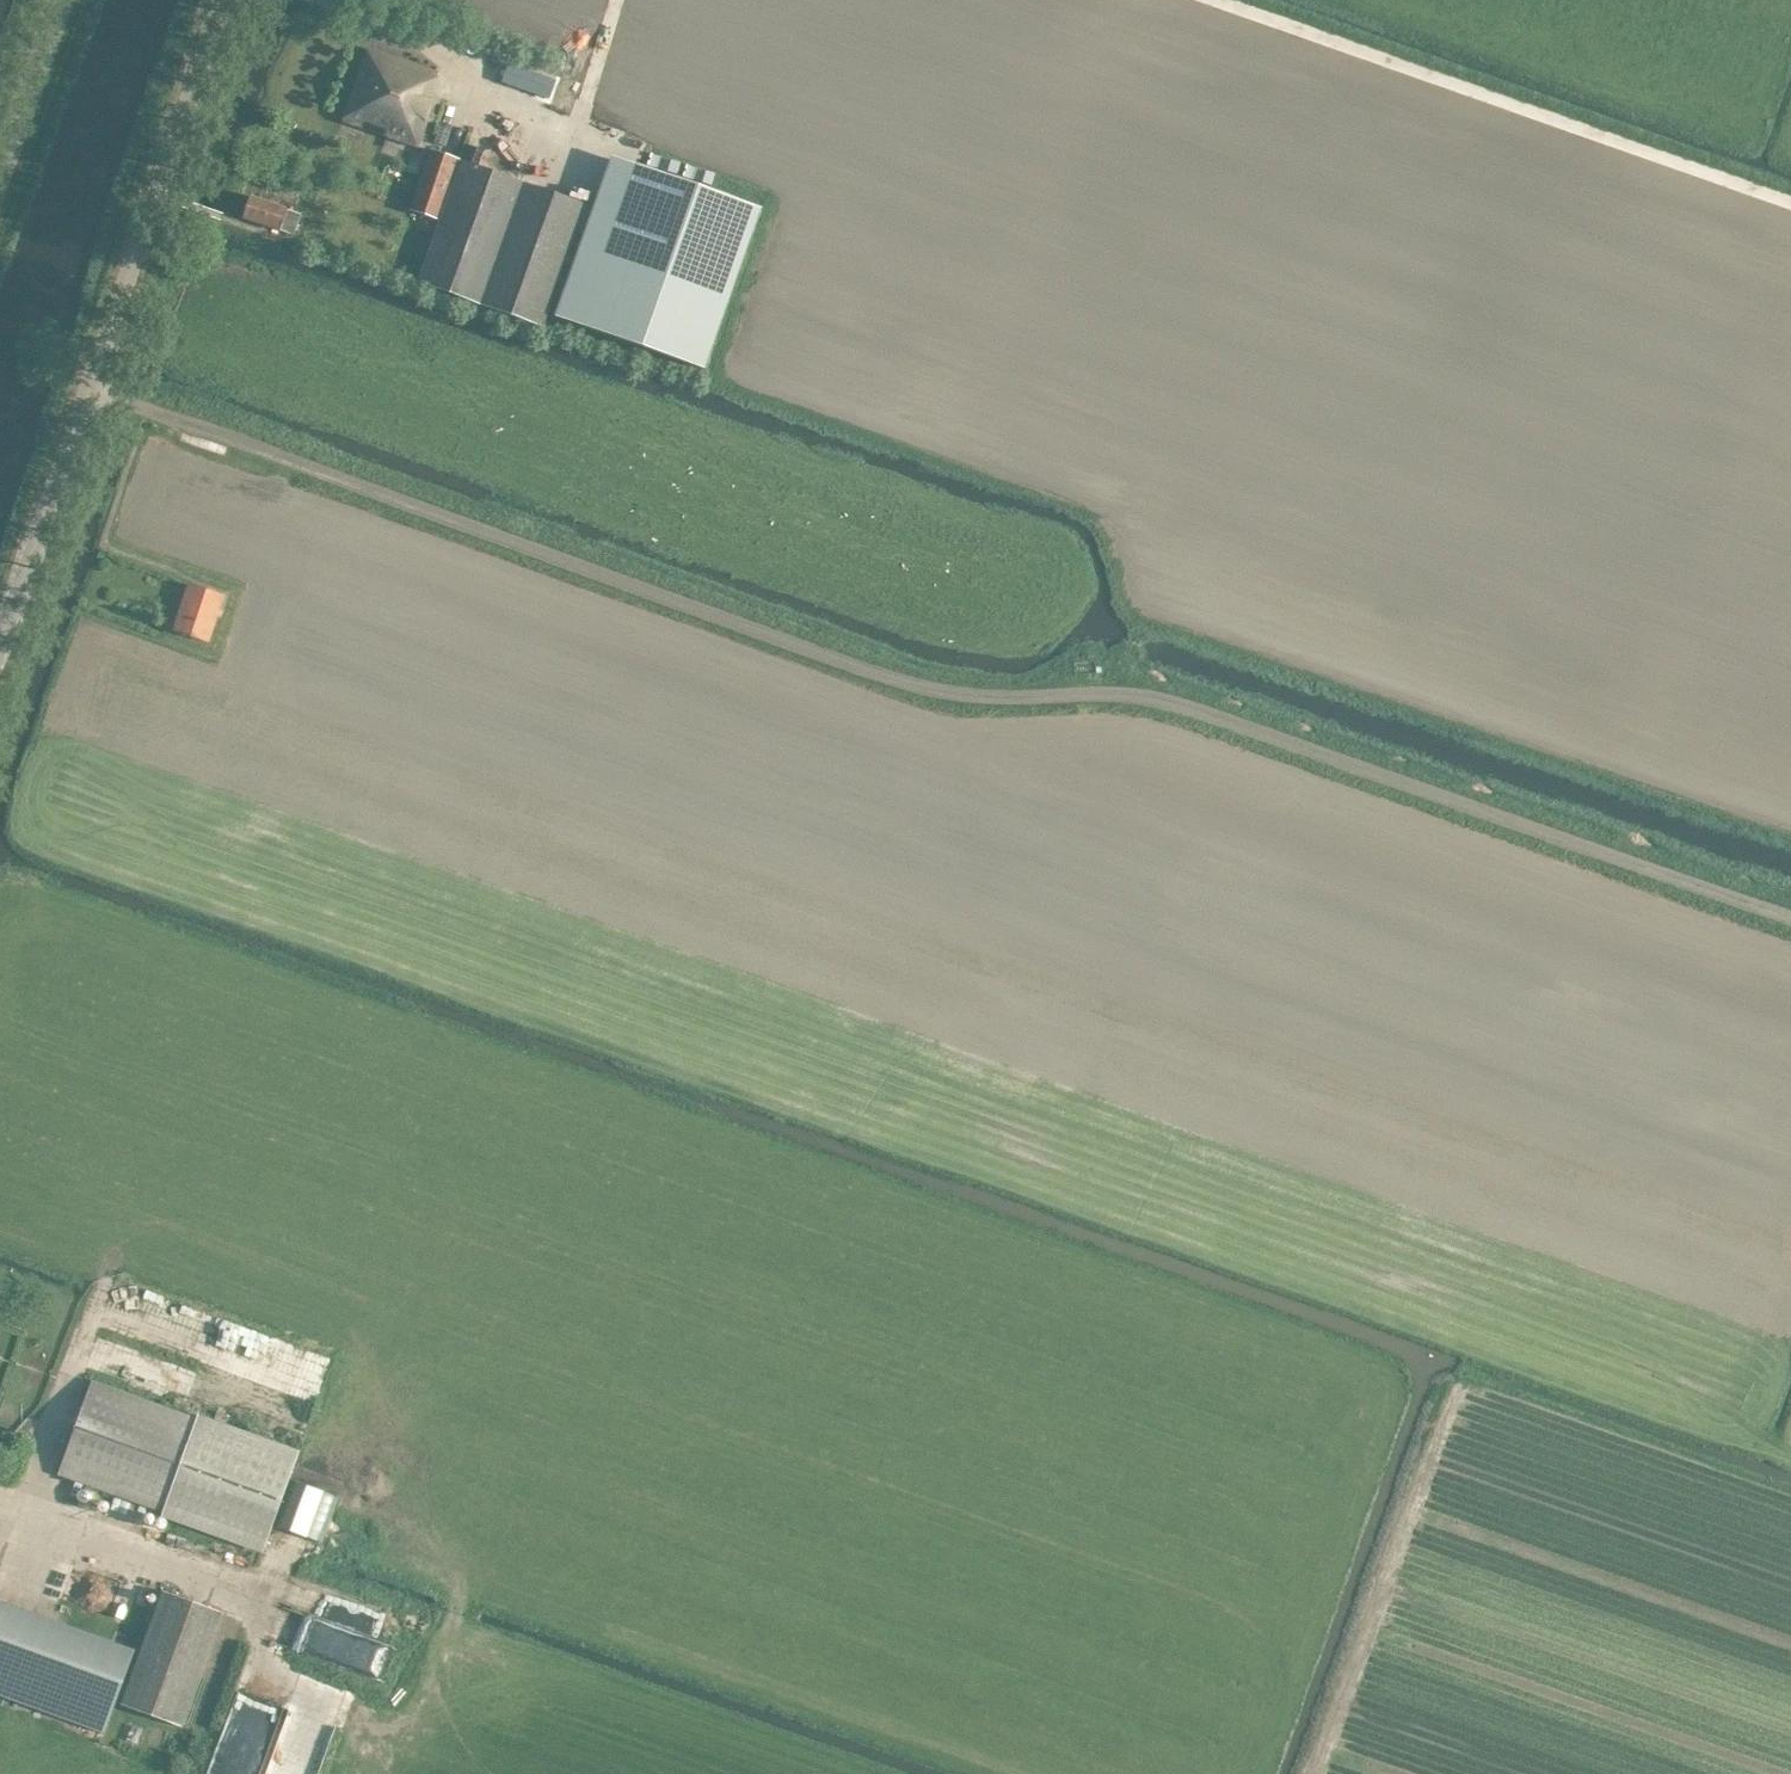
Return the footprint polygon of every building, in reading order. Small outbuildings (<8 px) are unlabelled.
[(502,16),(495,30),(515,40),(522,27),(502,16)] [(344,118),(420,144),(438,93),(434,91),(439,76),(438,75),(438,72),(369,49),(344,118)] [(417,280),(543,325),(586,203),(429,147),(408,208),(439,219),(417,280)] [(554,314),(703,366),(729,291),(759,204),(610,153),(554,314)] [(241,219),(278,231),(279,228),(293,233),(301,211),(250,194),(241,219)] [(173,628),(209,639),(224,594),(188,583),(173,628)] [(261,1359),(274,1312),(124,1270),(113,1310),(126,1314),(124,1320),(261,1359)] [(57,1471),(263,1546),(297,1453),(91,1378),(57,1471)] [(121,1702),(181,1724),(222,1610),(162,1588),(121,1702)] [(274,1618),(330,1639),(341,1609),(286,1588),(274,1618)] [(107,1725),(137,1643),(0,1593),(0,1686),(107,1725)]
